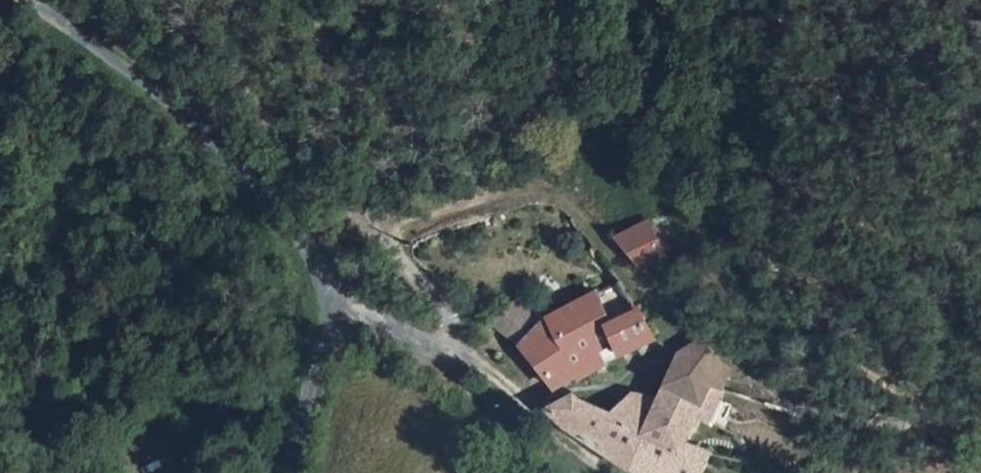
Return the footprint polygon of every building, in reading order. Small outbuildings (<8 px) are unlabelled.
[(649,215),(620,231),(641,261),(661,249),(649,215)] [(619,272),(571,298),(597,342),(612,335),(621,351),(654,333),(637,300),(619,272)] [(521,287),(497,318),(521,339),(547,311),(521,287)] [(547,311),(521,339),(544,358),(558,380),(571,372),(567,366),(596,351),(592,344),(597,342),(571,298),(547,311)] [(612,335),(597,342),(606,359),(621,351),(612,335)] [(577,385),(566,391),(549,401),(568,420),(632,466),(651,435),(682,448),(698,410),(712,380),(720,356),(694,336),(679,348),(655,403),(627,392),(613,408),(577,385)] [(574,377),(606,359),(597,342),(592,344),(596,351),(567,366),(571,372),(574,377)] [(710,415),(723,384),(712,380),(698,410),(710,415)] [(632,466),(651,472),(668,472),(682,448),(651,435),(632,466)] [(682,448),(668,472),(701,472),(706,458),(682,448)]
